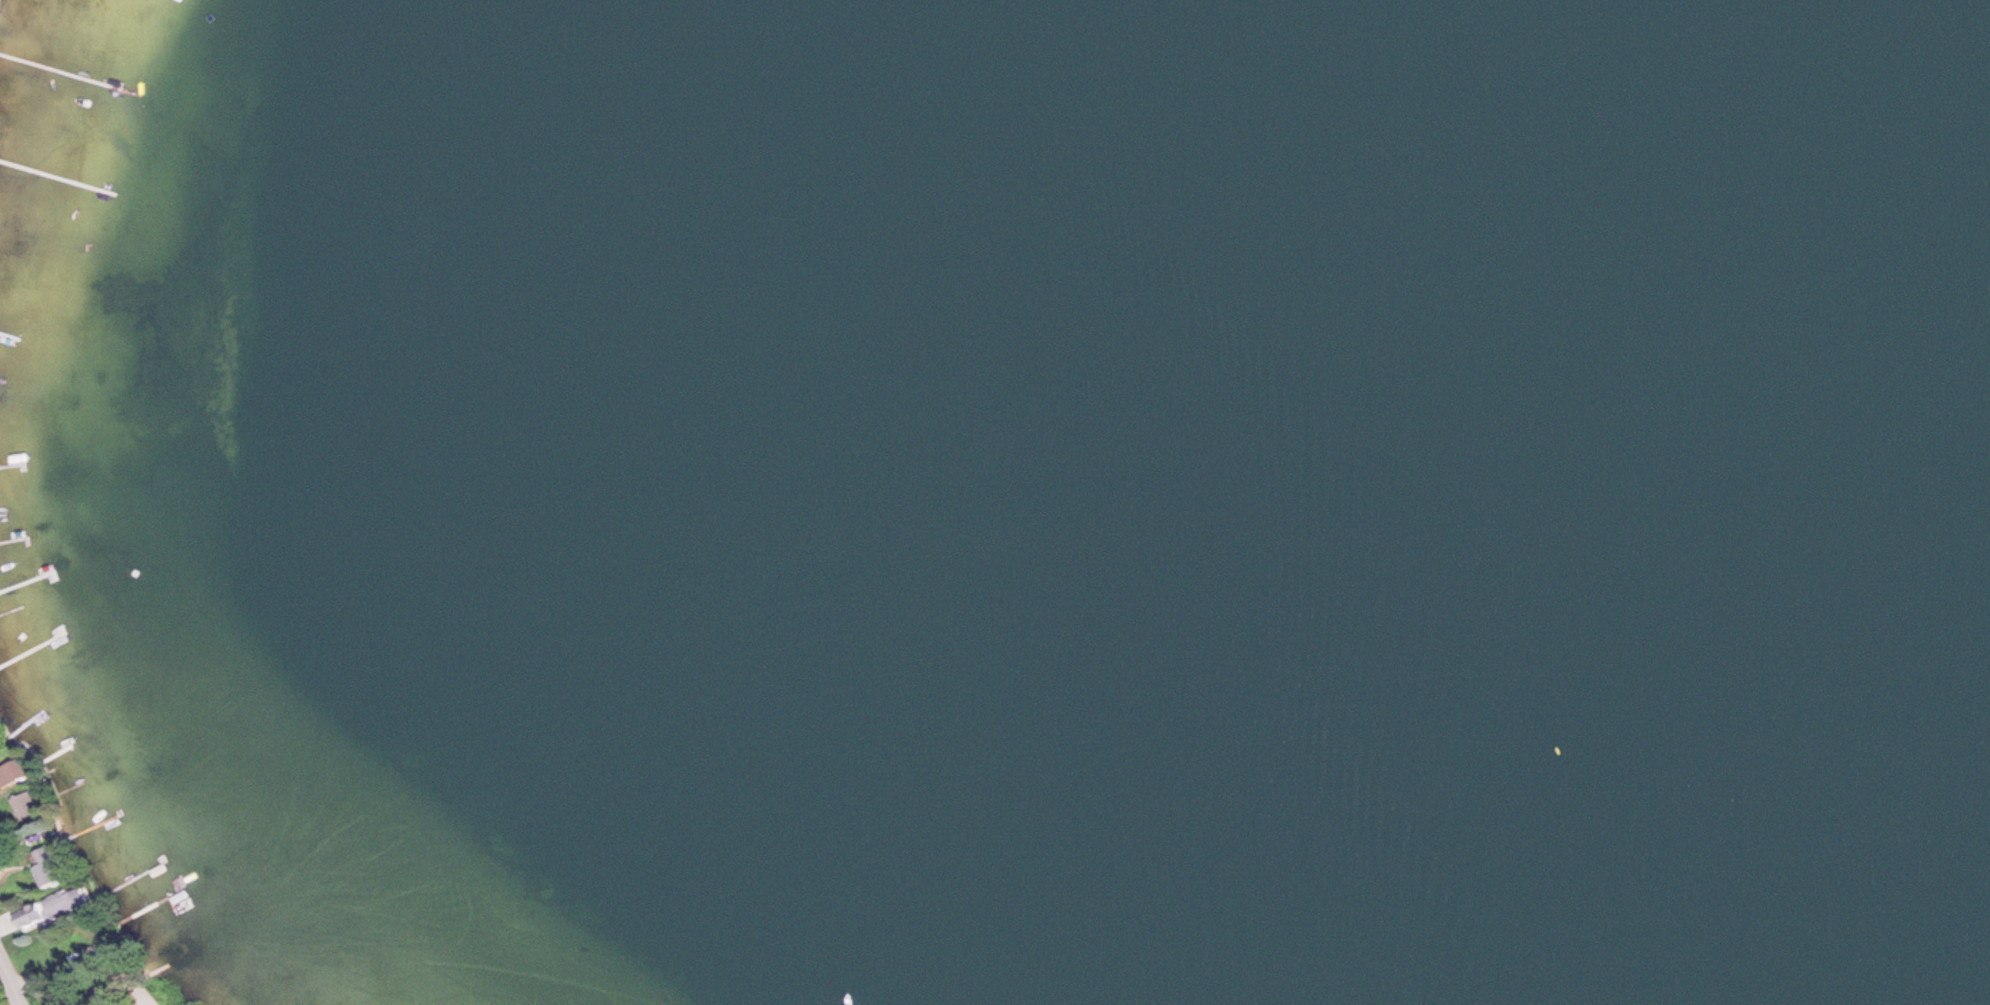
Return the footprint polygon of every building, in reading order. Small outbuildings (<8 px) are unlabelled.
[(46,922),(85,907),(77,889),(40,903),(42,910),(15,921),(19,932),(46,922)]
